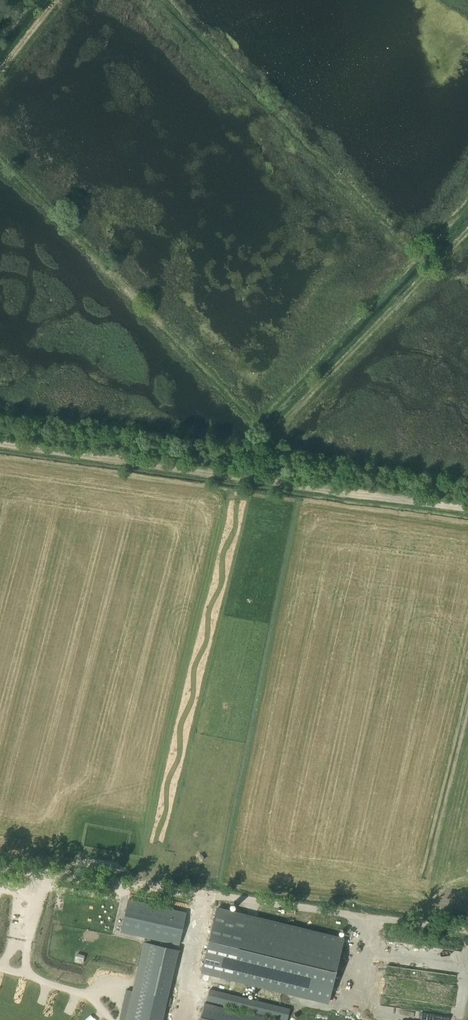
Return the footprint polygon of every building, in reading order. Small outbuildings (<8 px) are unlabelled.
[(121,931),(179,944),(186,913),(128,900),(121,931)] [(329,1002),(344,940),(216,909),(201,971),(329,1002)] [(127,1019),(162,1019),(178,950),(144,942),(127,1019)] [(290,1008),(209,989),(207,1000),(281,1019),(287,1019),(290,1008)] [(214,1005),(204,1003),(200,1019),(275,1019),(214,1005)]
